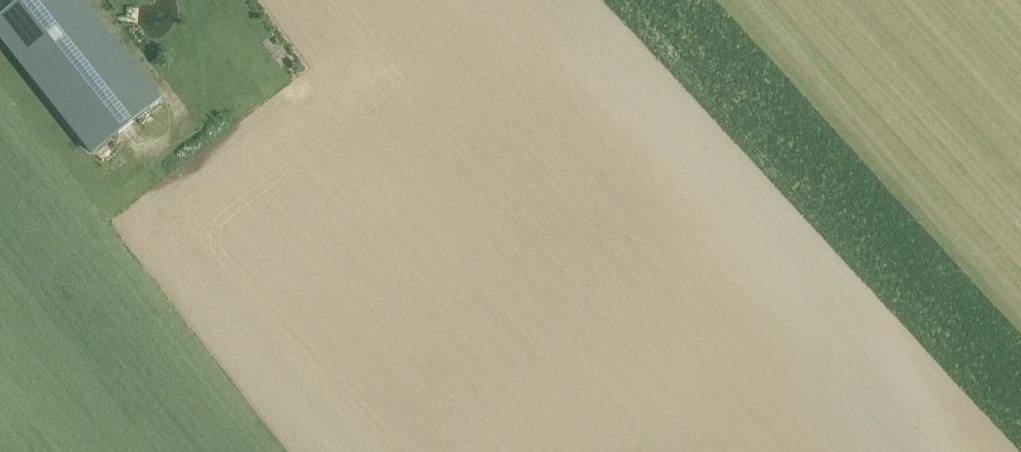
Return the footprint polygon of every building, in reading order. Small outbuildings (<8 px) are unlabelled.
[(76,145),(141,91),(65,0),(0,0),(0,54),(76,145)]
